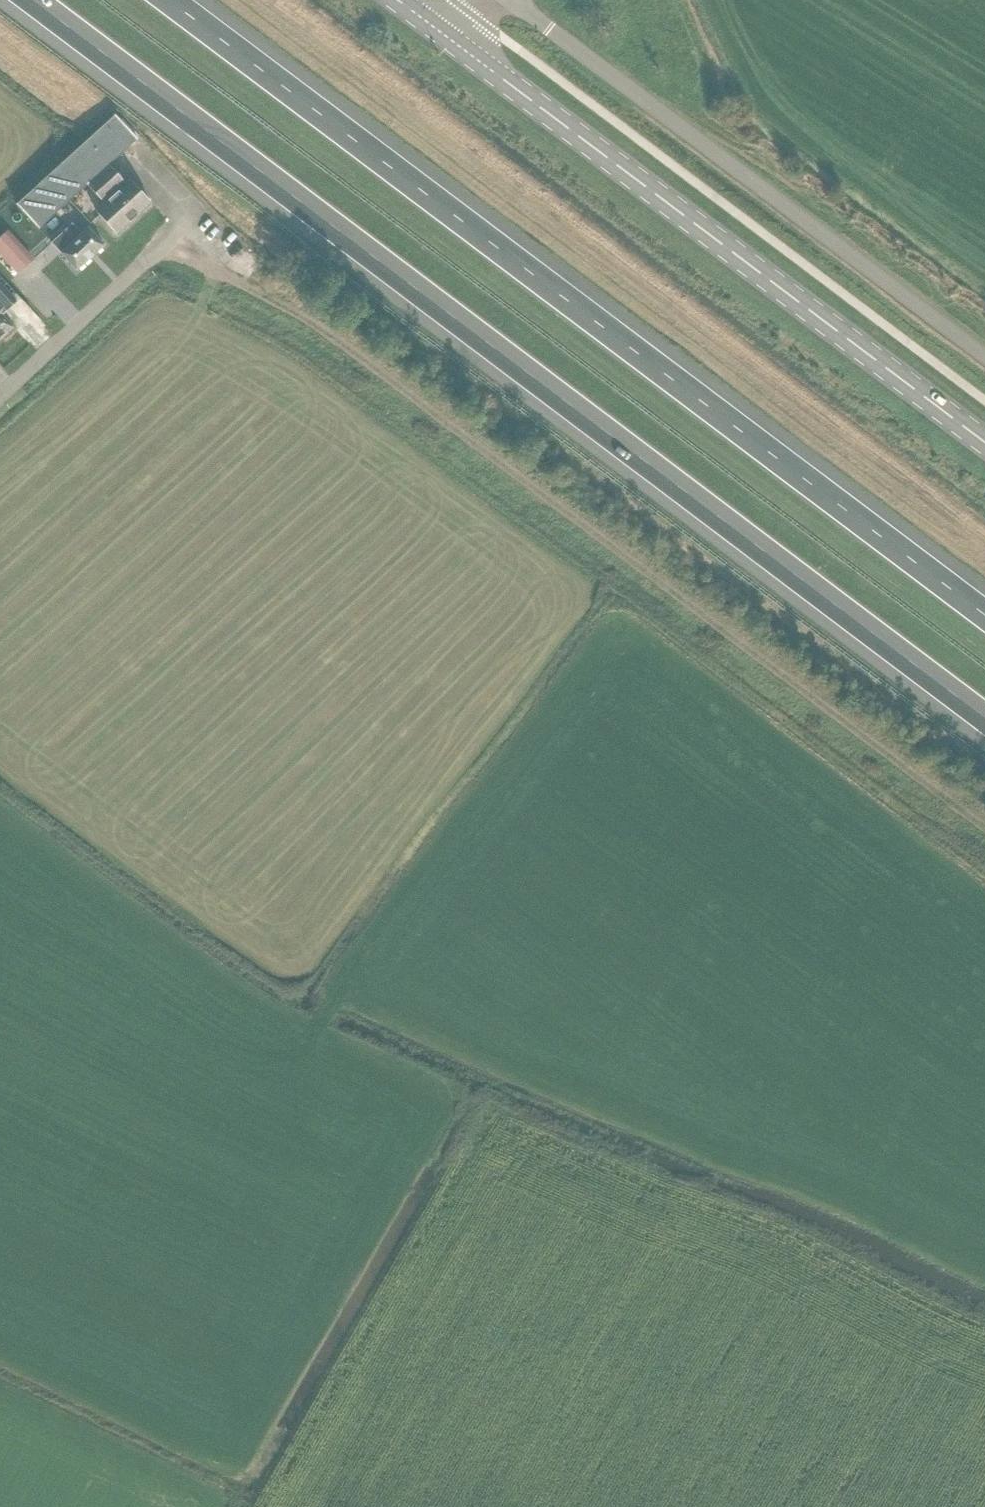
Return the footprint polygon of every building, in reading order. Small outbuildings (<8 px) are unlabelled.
[(125,185),(107,165),(136,139),(137,140),(138,140),(115,115),(114,116),(17,204),(16,204),(39,229),(40,228),(87,185),(104,204),(96,211),(116,234),(150,203),(130,181),(125,185)] [(81,234),(72,223),(51,243),(77,270),(104,245),(88,228),(81,234)] [(33,259),(14,239),(2,250),(21,271),(33,259)] [(14,328),(2,316),(17,302),(0,283),(0,341),(14,328)]
